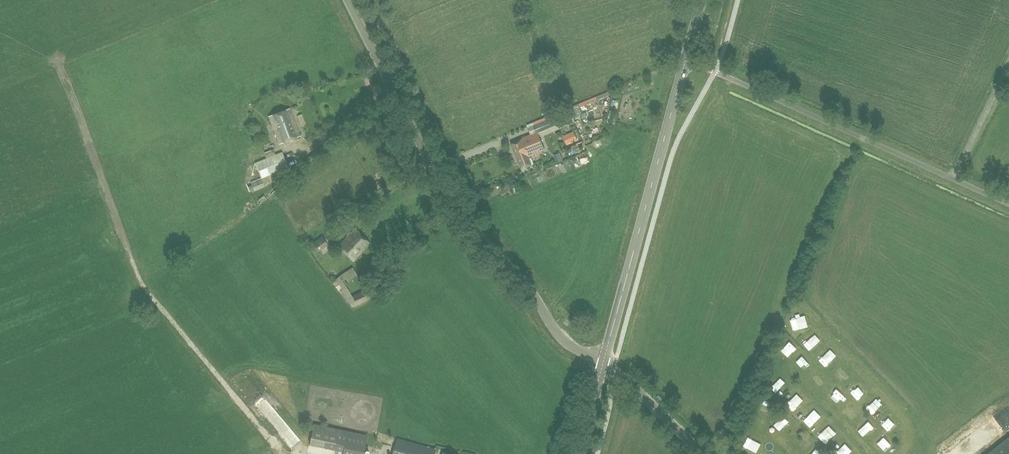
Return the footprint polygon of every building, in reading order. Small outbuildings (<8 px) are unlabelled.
[(534,125),(537,133),(573,118),(570,111),(568,107),(532,122),(534,125)] [(279,144),(300,136),(289,108),(268,116),(279,144)] [(568,143),(579,140),(576,130),(565,134),(568,143)] [(544,148),(538,134),(525,139),(525,137),(511,143),(521,168),(533,163),(529,154),(544,148)] [(266,159),(255,163),(261,178),(269,175),(288,167),(282,152),(275,155),(266,159)] [(261,178),(250,182),(252,185),(254,190),(254,191),(265,187),(264,184),(261,178)] [(354,260),(371,243),(355,228),(339,246),(354,260)] [(318,251),(327,245),(322,237),(313,244),(318,251)] [(352,267),(338,276),(342,281),(344,280),(346,279),(347,281),(357,275),(352,267)] [(370,287),(352,295),(356,305),(375,296),(370,287)] [(791,317),(794,329),(800,327),(797,315),(791,317)] [(809,346),(817,340),(810,333),(803,339),(809,346)] [(791,350),(799,346),(794,335),(786,339),(791,350)] [(798,360),(805,367),(812,360),(804,353),(798,360)] [(833,372),(842,381),(853,371),(844,362),(833,372)] [(821,368),(813,375),(822,384),(830,378),(821,368)] [(862,379),(856,385),(863,392),(869,386),(862,379)] [(858,398),(863,394),(855,385),(851,389),(858,398)] [(785,401),(793,409),(801,401),(794,393),(785,401)] [(852,400),(844,407),(853,418),(862,411),(852,400)] [(813,424),(817,415),(807,411),(803,420),(813,424)] [(779,418),(790,425),(793,419),(782,413),(779,418)] [(882,424),(889,430),(896,422),(889,416),(882,424)] [(871,434),(878,425),(867,417),(860,426),(871,434)] [(309,445),(343,453),(364,453),(368,435),(314,423),(309,445)] [(828,442),(834,435),(825,428),(819,435),(828,442)] [(807,451),(814,439),(807,435),(800,446),(807,451)] [(988,453),(1008,453),(1008,437),(988,453)] [(393,453),(433,453),(434,449),(397,439),(393,453)] [(837,453),(849,453),(850,453),(843,445),(835,452),(837,453)]
